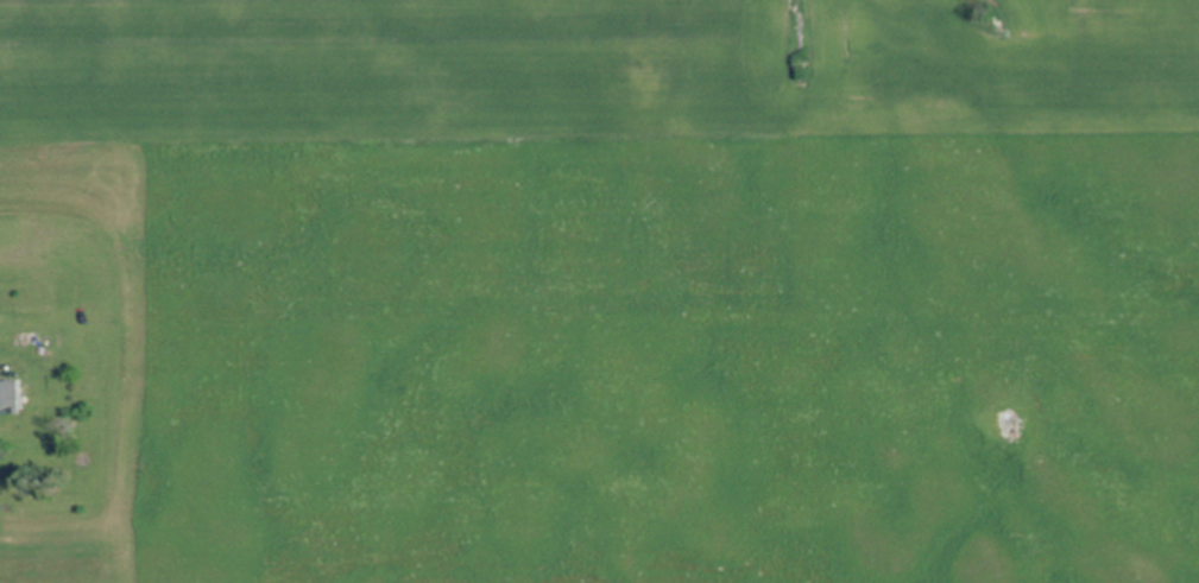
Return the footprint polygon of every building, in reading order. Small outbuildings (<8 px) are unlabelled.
[(0,381),(0,407),(23,406),(22,380),(0,381)]
